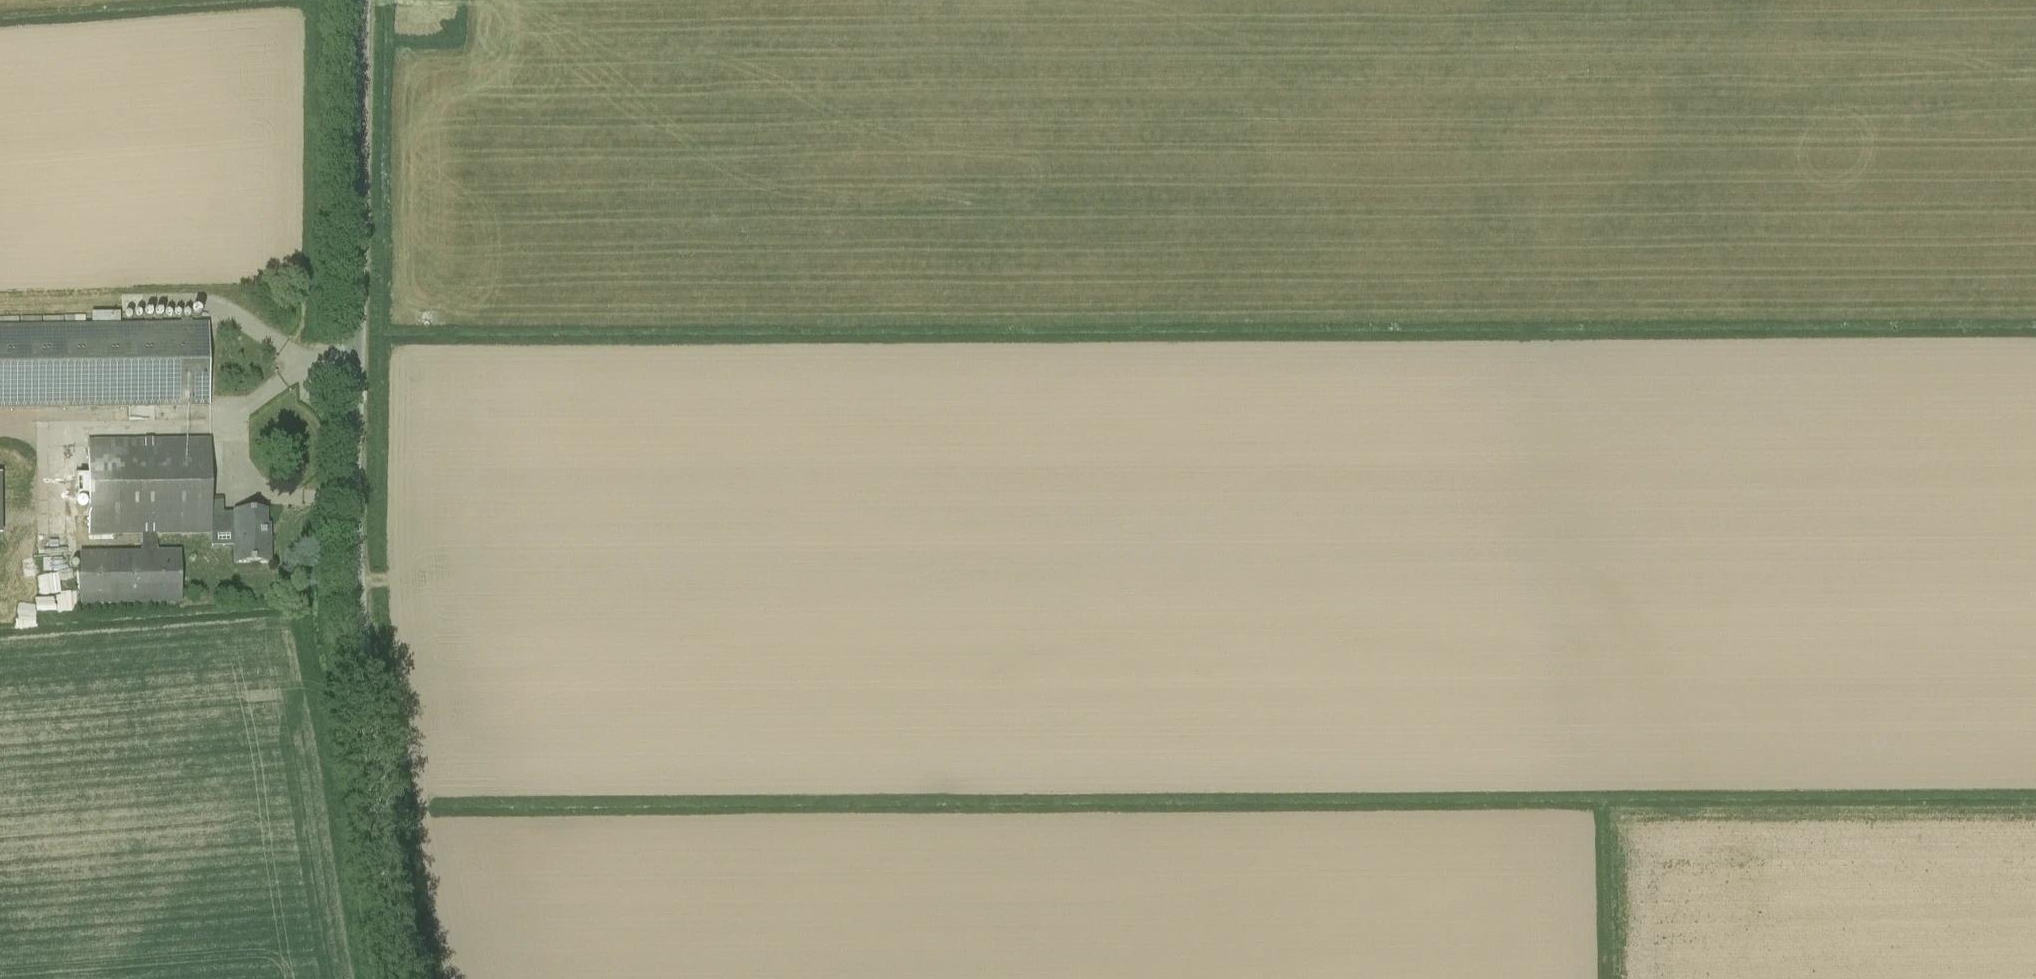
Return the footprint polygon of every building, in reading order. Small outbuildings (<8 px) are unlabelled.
[(209,405),(208,325),(123,326),(0,327),(0,407),(209,405)] [(210,441),(88,443),(89,534),(141,534),(142,554),(80,555),(81,603),(181,602),(180,553),(156,554),(156,534),(235,533),(235,563),(270,563),(270,538),(266,538),(266,511),(211,512),(210,441)]
